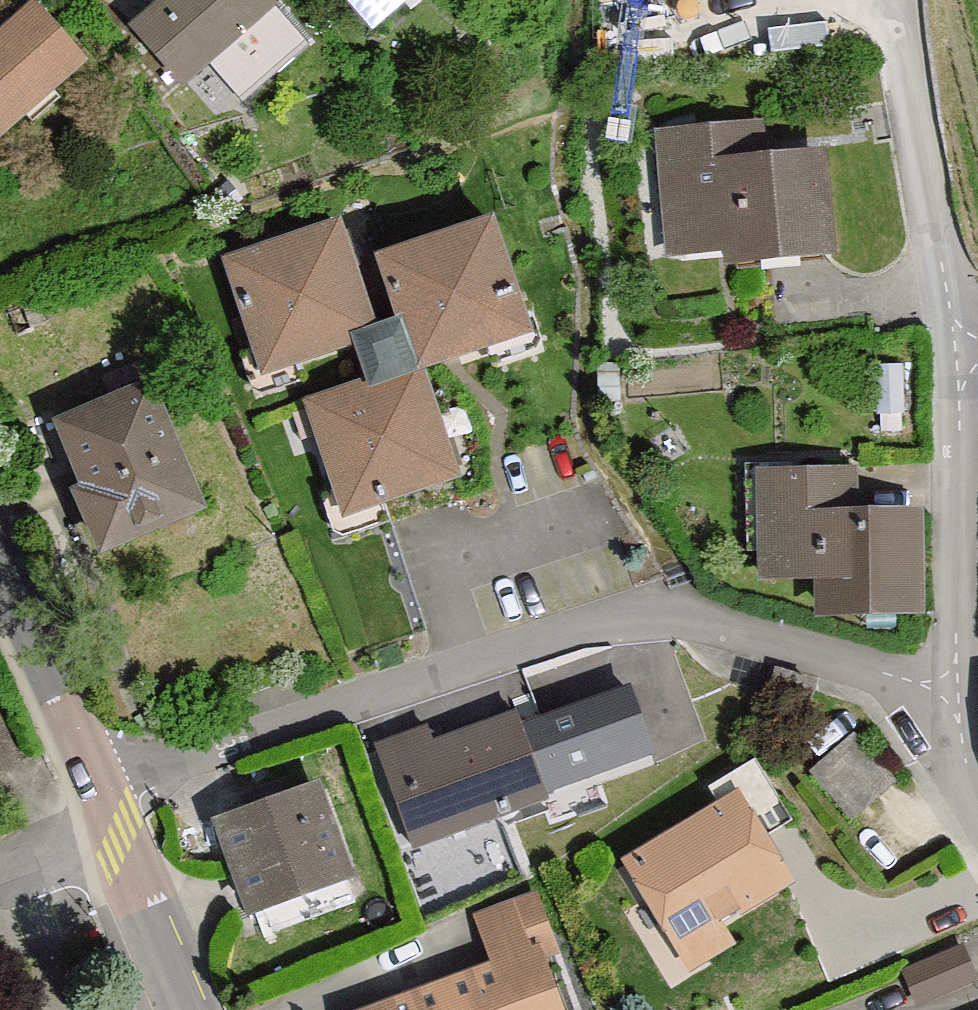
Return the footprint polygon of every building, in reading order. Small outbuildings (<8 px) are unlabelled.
[(276,19),(259,0),(165,0),(130,31),(189,97),(276,19)] [(408,0),(336,0),(369,36),(408,0)] [(86,69),(29,6),(0,32),(0,146),(86,69)] [(660,135),(666,265),(838,257),(833,155),(762,159),(761,131),(660,135)] [(403,383),(538,337),(500,226),(365,272),(403,383)] [(338,231),(224,270),(263,384),(377,345),(338,231)] [(440,492),(403,383),(298,419),(335,527),(440,492)] [(90,560),(198,518),(149,393),(41,436),(90,560)] [(803,629),(920,627),(918,519),(854,520),(853,472),(741,474),(743,592),(802,590),(803,629)] [(628,686),(522,723),(549,792),(654,755),(628,686)] [(410,852),(551,797),(549,792),(522,723),(517,710),(429,744),(421,723),(368,743),(410,852)] [(887,789),(843,739),(808,771),(852,821),(887,789)] [(235,927),(338,889),(300,788),(198,826),(235,927)] [(788,886),(725,793),(612,868),(636,904),(623,913),(673,989),(730,952),(717,933),(788,886)] [(530,960),(555,951),(535,897),(462,923),(481,975),(386,1009),(548,1009),(530,960)]
